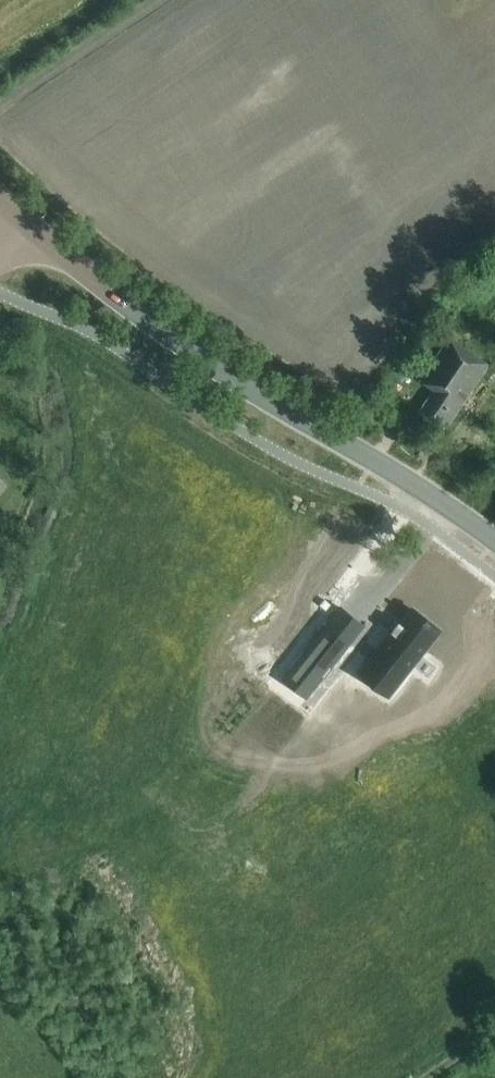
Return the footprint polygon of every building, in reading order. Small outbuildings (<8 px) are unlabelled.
[(444,429),(488,365),(449,338),(418,383),(432,393),(419,412),(444,429)] [(294,589),(262,623),(296,655),(328,621),(294,589)] [(343,634),(360,611),(344,599),(327,623),(343,634)] [(325,610),(329,605),(324,601),(320,606),(325,610)] [(371,661),(399,683),(439,632),(412,610),(400,624),(398,622),(389,633),(392,635),(371,661)] [(332,669),(331,668),(347,648),(323,629),(281,681),(305,700),(323,679),(324,680),(332,669)]
